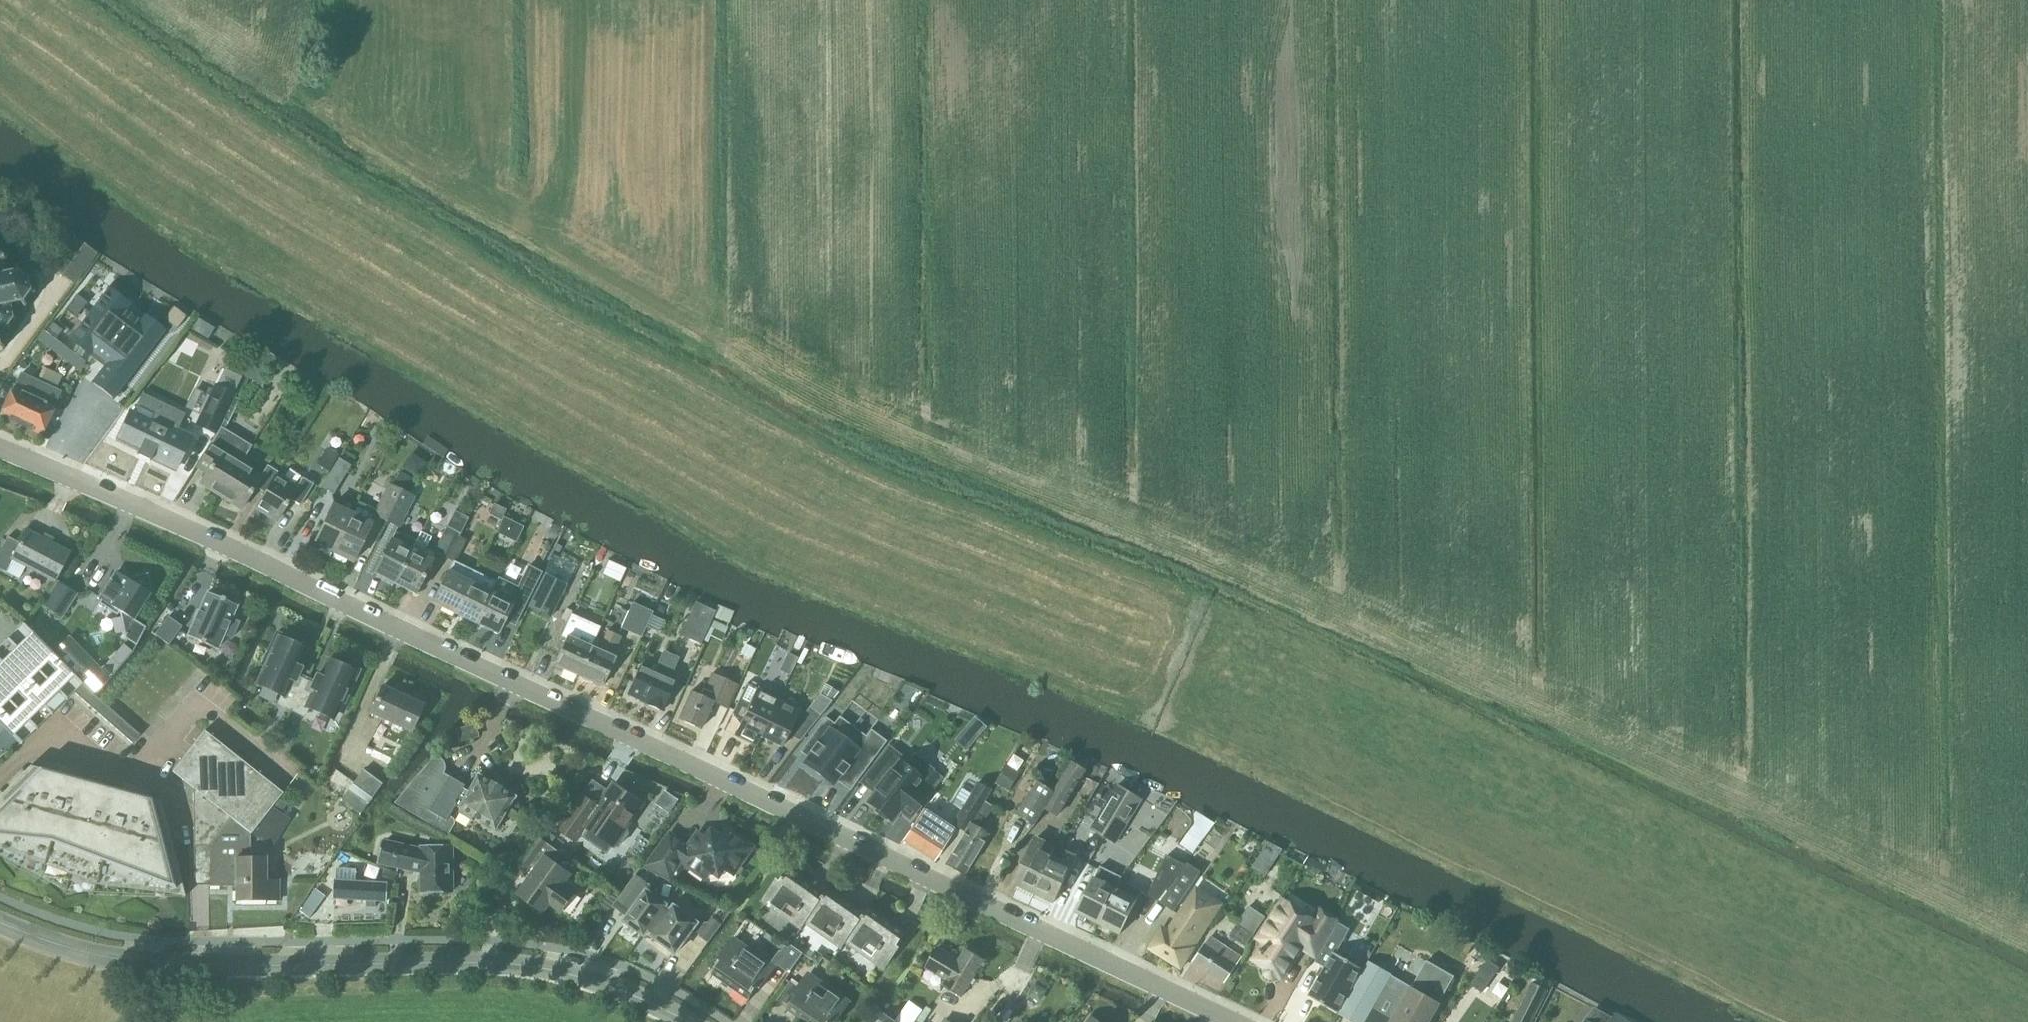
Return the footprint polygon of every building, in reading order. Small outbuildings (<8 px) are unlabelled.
[(72,235),(49,266),(75,285),(97,253),(72,235)] [(4,327),(5,332),(8,331),(8,326),(10,324),(14,326),(15,323),(11,321),(8,306),(19,304),(21,308),(24,307),(21,302),(27,292),(34,294),(35,291),(28,289),(28,284),(34,281),(32,278),(27,281),(17,276),(18,269),(15,268),(14,274),(2,275),(0,265),(2,265),(5,261),(4,258),(1,256),(0,256),(0,327),(4,327)] [(116,397),(162,336),(105,293),(71,337),(105,363),(93,380),(116,397)] [(77,294),(71,302),(81,310),(87,302),(77,294)] [(81,310),(71,302),(65,310),(75,318),(81,310)] [(177,329),(187,317),(175,307),(165,319),(177,329)] [(46,330),(56,338),(62,330),(52,322),(46,330)] [(192,427),(214,438),(221,427),(219,426),(236,394),(234,393),(243,377),(226,368),(217,384),(215,383),(209,396),(195,388),(184,408),(198,415),(192,427)] [(42,369),(38,378),(56,387),(60,378),(42,369)] [(51,408),(58,393),(20,375),(1,415),(40,434),(52,408),(51,408)] [(131,411),(118,438),(140,448),(137,454),(138,455),(139,453),(150,458),(149,460),(151,461),(151,459),(174,470),(191,436),(176,429),(178,423),(175,422),(180,413),(143,394),(142,393),(133,412),(131,411)] [(221,427),(214,438),(203,455),(213,462),(199,483),(219,496),(240,463),(241,463),(250,446),(221,427)] [(331,465),(338,453),(327,447),(320,458),(331,465)] [(405,467),(420,474),(427,458),(412,451),(405,467)] [(334,495),(351,466),(339,459),(322,488),(334,495)] [(265,494),(275,476),(277,472),(267,465),(261,475),(241,463),(240,463),(219,496),(240,510),(254,487),(265,494)] [(413,479),(402,472),(395,483),(402,490),(406,490),(413,479)] [(275,476),(265,494),(255,509),(276,522),(289,500),(300,507),(314,485),(302,478),(295,488),(275,476)] [(373,515),(386,522),(402,490),(389,484),(373,515)] [(414,496),(402,490),(386,522),(398,528),(414,496)] [(342,499),(339,507),(333,504),(314,545),(334,554),(356,505),(342,499)] [(358,502),(356,505),(334,554),(353,563),(372,522),(367,520),(372,509),(358,502)] [(488,513),(499,519),(505,509),(494,503),(488,513)] [(465,518),(453,512),(434,549),(446,555),(456,535),(465,518)] [(495,533),(505,538),(513,522),(503,517),(495,533)] [(0,551),(0,570),(4,572),(6,573),(18,579),(26,566),(52,580),(67,553),(49,543),(51,540),(43,535),(41,539),(26,531),(20,543),(19,544),(8,538),(7,537),(0,551)] [(412,548),(394,584),(416,594),(435,554),(425,549),(431,537),(420,531),(414,543),(415,544),(412,548)] [(414,543),(395,534),(375,574),(394,584),(412,548),(415,544),(414,543)] [(456,535),(446,555),(456,560),(466,540),(456,535)] [(455,613),(476,571),(453,560),(433,602),(455,613)] [(518,593),(496,581),(475,623),(498,634),(513,603),(523,608),(541,573),(531,568),(518,593)] [(476,571),(455,613),(475,623),(496,581),(476,571)] [(114,575),(99,598),(102,600),(99,603),(110,610),(112,607),(119,612),(125,639),(135,646),(145,629),(144,628),(132,620),(149,594),(147,593),(149,590),(146,575),(132,579),(130,582),(128,580),(127,582),(115,574),(114,575)] [(542,576),(526,608),(547,619),(563,587),(542,576)] [(58,583),(43,606),(62,618),(76,595),(58,583)] [(208,593),(188,636),(217,650),(224,634),(232,638),(239,623),(231,619),(237,606),(208,593)] [(715,611),(695,602),(680,636),(700,645),(702,640),(704,640),(713,620),(711,619),(715,611)] [(633,603),(622,627),(642,636),(653,612),(652,612),(633,603)] [(155,635),(168,645),(181,627),(168,618),(155,635)] [(580,676),(592,650),(583,645),(592,626),(579,620),(570,640),(567,638),(555,664),(580,676)] [(727,626),(713,620),(704,640),(707,642),(714,628),(724,632),(727,626)] [(20,745),(74,692),(83,683),(23,623),(21,625),(32,636),(27,642),(28,644),(21,651),(8,638),(6,640),(19,653),(12,660),(10,658),(4,664),(0,660),(0,663),(2,666),(0,668),(0,724),(20,745)] [(292,709),(306,678),(299,674),(302,667),(298,665),(305,650),(290,643),(292,638),(277,632),(270,647),(274,649),(258,684),(283,695),(279,704),(292,709)] [(592,650),(580,676),(602,686),(614,660),(611,658),(620,639),(607,633),(598,652),(592,650)] [(69,636),(55,651),(96,693),(110,678),(69,636)] [(667,681),(677,660),(663,654),(654,675),(640,669),(628,694),(647,703),(646,705),(661,712),(674,684),(667,681)] [(314,681),(306,678),(292,709),(305,715),(309,707),(333,718),(349,683),(354,685),(360,670),(345,663),(343,667),(328,660),(321,676),(317,674),(314,681)] [(726,708),(736,686),(711,674),(704,691),(702,691),(699,697),(689,692),(677,719),(700,730),(712,702),(726,708)] [(83,683),(74,692),(132,743),(140,735),(95,695),(83,683)] [(779,700),(765,694),(747,685),(732,714),(742,718),(735,735),(757,745),(761,737),(774,708),(779,700)] [(410,731),(423,705),(383,686),(370,713),(410,731)] [(821,693),(810,707),(806,713),(779,700),(774,708),(761,737),(783,747),(789,735),(801,740),(831,701),(821,693)] [(854,786),(894,732),(886,726),(879,735),(867,737),(854,727),(844,740),(830,731),(806,763),(834,784),(840,775),(854,786)] [(176,768),(174,771),(174,772),(195,788),(195,805),(195,809),(195,847),(211,847),(211,846),(219,837),(226,829),(232,821),(235,818),(251,834),(252,833),(272,807),(283,792),(252,768),(246,763),(205,731),(195,744),(176,768)] [(917,758),(914,756),(907,765),(902,761),(903,759),(888,747),(868,772),(880,781),(874,789),(876,791),(868,801),(877,808),(875,811),(886,820),(888,817),(892,820),(899,810),(908,817),(923,798),(914,792),(922,782),(921,782),(931,770),(917,758)] [(480,775),(472,789),(469,793),(464,790),(466,786),(451,777),(448,781),(442,778),(445,773),(446,772),(446,770),(447,769),(447,768),(446,766),(446,765),(446,764),(445,762),(445,761),(444,760),(443,759),(438,755),(396,804),(451,836),(457,825),(457,824),(457,823),(458,822),(458,821),(457,820),(457,819),(456,818),(451,815),(458,804),(461,806),(460,808),(498,829),(517,797),(480,775)] [(1057,814),(1085,771),(1072,764),(1055,792),(1045,808),(1057,814)] [(31,766),(0,796),(0,844),(43,865),(182,887),(185,897),(187,896),(161,801),(31,766)] [(353,783),(373,798),(384,783),(365,769),(353,783)] [(1018,814),(1035,824),(1045,808),(1055,792),(1038,782),(1018,814)] [(979,783),(953,825),(965,832),(990,789),(979,783)] [(1115,841),(1142,797),(1118,783),(1091,826),(1115,841)] [(629,831),(626,829),(643,805),(615,786),(600,808),(583,796),(560,830),(577,842),(588,827),(615,846),(617,842),(620,844),(624,844),(630,835),(629,831)] [(342,799),(362,815),(370,805),(350,789),(342,799)] [(272,807),(252,833),(270,845),(272,846),(290,818),(272,807)] [(1194,853),(1218,821),(1194,810),(1194,824),(1180,843),(1194,853)] [(936,859),(953,830),(925,813),(919,823),(917,822),(906,841),(936,859)] [(211,847),(195,847),(196,884),(197,884),(211,884),(211,885),(218,885),(236,885),(236,901),(246,901),(279,900),(279,879),(266,880),(266,857),(251,857),(251,834),(235,818),(232,821),(226,829),(219,837),(211,846),(211,847)] [(963,873),(987,835),(969,824),(946,863),(963,873)] [(1213,828),(1203,840),(1218,851),(1227,838),(1213,828)] [(734,874),(753,848),(727,830),(723,835),(719,833),(709,835),(707,838),(701,834),(690,849),(671,836),(651,863),(672,878),(684,861),(709,878),(712,874),(717,874),(725,873),(729,871),(734,874)] [(563,912),(577,893),(564,884),(570,875),(555,864),(562,854),(538,837),(517,866),(527,874),(532,867),(538,871),(520,896),(526,900),(527,903),(534,908),(537,908),(543,912),(550,903),(563,912)] [(1045,870),(1055,848),(1036,839),(1016,883),(1035,891),(1045,870)] [(424,893),(453,892),(452,848),(424,848),(424,851),(386,843),(381,863),(424,872),(424,893)] [(1045,870),(1035,891),(1055,901),(1075,857),(1055,848),(1045,870)] [(1158,900),(1184,865),(1167,857),(1148,895),(1158,900)] [(1174,911),(1200,872),(1188,865),(1163,904),(1174,911)] [(1122,877),(1101,867),(1078,913),(1098,923),(1116,888),(1116,889),(1122,877)] [(804,924),(826,894),(789,869),(764,904),(801,929),(804,924)] [(636,875),(613,907),(623,913),(626,908),(633,913),(627,922),(646,936),(650,931),(649,931),(667,906),(667,905),(648,892),(652,886),(636,875)] [(335,898),(386,901),(388,883),(356,881),(336,880),(335,898)] [(845,943),(866,913),(830,888),(826,894),(804,924),(841,949),(845,943)] [(1116,888),(1098,923),(1119,934),(1137,899),(1116,889),(1116,888)] [(1193,948),(1218,908),(1194,893),(1169,933),(1162,929),(1151,948),(1183,968),(1194,949),(1193,948)] [(667,906),(649,931),(650,931),(655,935),(654,937),(659,940),(660,944),(669,950),(673,950),(678,954),(695,931),(710,942),(722,925),(713,918),(710,923),(699,924),(669,902),(667,905),(667,906)] [(1279,975),(1279,974),(1283,976),(1302,947),(1313,954),(1332,919),(1318,911),(1313,919),(1284,902),(1261,939),(1267,943),(1256,960),(1267,967),(1267,968),(1266,969),(1266,970),(1266,971),(1267,972),(1267,973),(1268,974),(1268,975),(1270,977),(1272,977),(1273,977),(1275,977),(1276,977),(1277,976),(1279,975)] [(1248,947),(1268,918),(1250,905),(1229,934),(1248,947)] [(866,913),(845,943),(881,968),(905,933),(870,908),(866,913)] [(1332,919),(1313,954),(1314,955),(1312,959),(1324,966),(1308,995),(1339,1013),(1363,969),(1333,951),(1346,928),(1332,919)] [(1224,980),(1239,957),(1210,937),(1195,961),(1224,980)] [(749,1000),(773,965),(737,940),(713,974),(749,1000)] [(804,951),(792,942),(788,947),(786,945),(783,951),(780,951),(775,957),(774,961),(787,970),(791,970),(804,951)] [(961,996),(982,962),(965,951),(958,961),(939,949),(927,968),(947,980),(943,986),(961,996)] [(1488,958),(1471,982),(1483,990),(1500,966),(1488,958)] [(1454,975),(1426,960),(1412,986),(1369,962),(1365,970),(1363,969),(1339,1013),(1355,1021),(1428,1021),(1454,975)] [(848,1000),(812,975),(787,1010),(804,1021),(833,1021),(848,1000)] [(1512,1021),(1532,1021),(1549,991),(1533,982),(1512,1021)] [(880,1012),(873,1021),(893,1021),(880,1012)] [(1630,1021),(1615,1013),(1610,1021),(1630,1021)]
